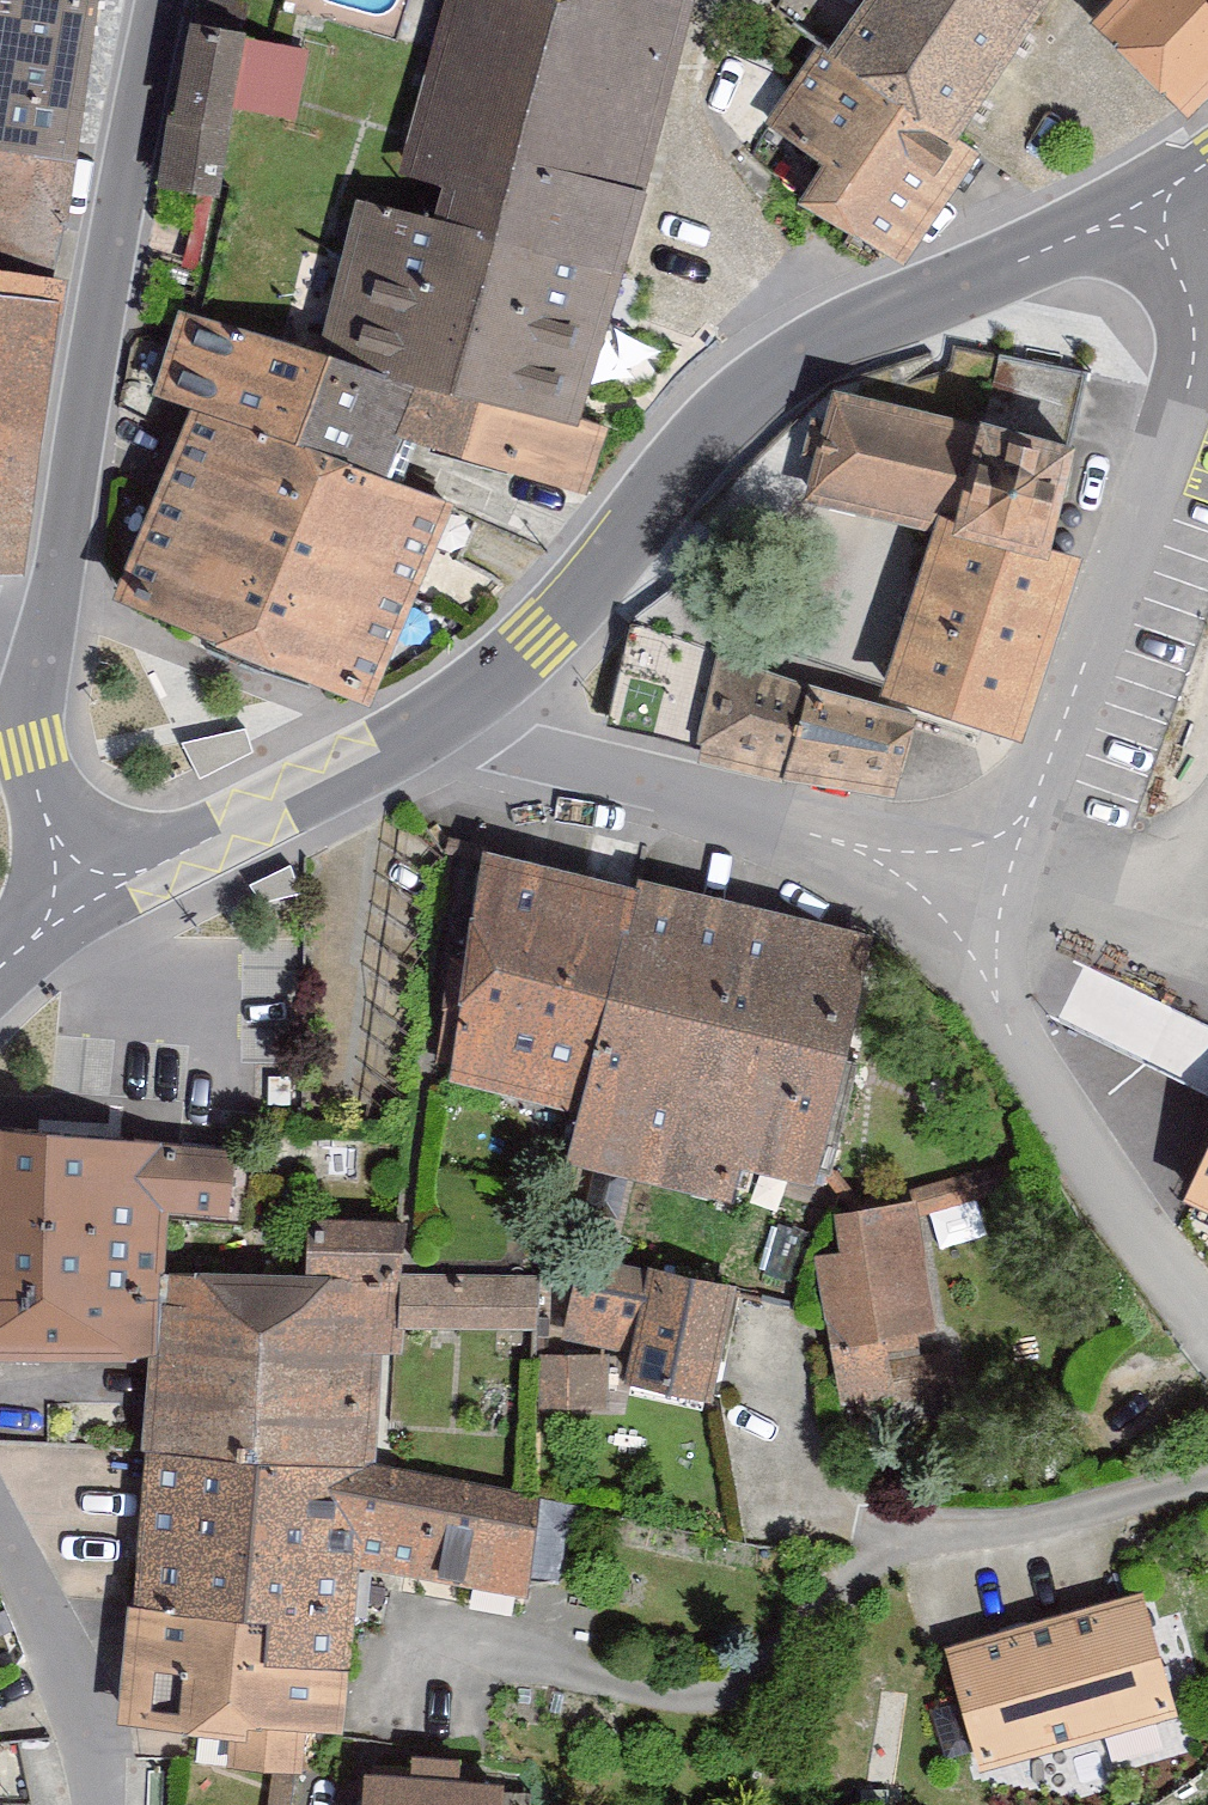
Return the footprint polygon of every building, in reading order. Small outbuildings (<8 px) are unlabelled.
[(66,0),(0,0),(0,251),(67,258),(104,5),(66,0)] [(331,349),(577,427),(646,192),(691,0),(460,0),(404,213),(362,205),(331,349)] [(826,52),(954,137),(1047,0),(865,0),(826,52)] [(1094,24),(1185,113),(1207,89),(1207,0),(1118,0),(1094,24)] [(201,36),(163,203),(226,210),(245,118),(298,125),(310,55),(201,36)] [(826,52),(814,46),(765,120),(823,161),(800,203),(894,258),(968,146),(954,137),(826,52)] [(20,574),(63,299),(0,295),(0,574),(20,574)] [(331,349),(181,304),(146,397),(209,420),(300,452),(331,349)] [(604,435),(577,427),(331,349),(300,452),(405,488),(418,453),(584,495),(604,435)] [(1100,472),(852,409),(823,521),(951,553),(1072,584),(1074,577),(1100,472)] [(209,420),(112,597),(364,701),(449,504),(405,488),(300,452),(209,420)] [(1072,584),(951,553),(902,718),(1034,766),(1096,585),(1074,577),(1072,584)] [(709,779),(795,800),(818,709),(727,676),(709,779)] [(929,742),(818,709),(795,800),(911,817),(929,742)] [(595,1131),(646,907),(509,876),(457,1099),(595,1131)] [(649,898),(646,907),(595,1131),(582,1186),(746,1224),(755,1185),(828,1202),(886,953),(649,898)] [(0,1135),(0,1353),(68,1354),(160,1356),(161,1274),(162,1223),(237,1224),(238,1158),(165,1157),(165,1138),(67,1137),(0,1135)] [(1190,1220),(1198,1223),(1181,1262),(1207,1274),(1207,1181),(1190,1220)] [(828,1274),(859,1401),(900,1391),(892,1355),(950,1341),(920,1217),(844,1235),(852,1268),(828,1274)] [(160,1356),(156,1399),(375,1403),(377,1357),(394,1358),(395,1328),(538,1333),(539,1283),(404,1279),(405,1228),(319,1225),(317,1279),(161,1274),(160,1356)] [(754,1311),(583,1274),(566,1352),(638,1367),(630,1403),(730,1424),(754,1311)] [(375,1403),(156,1399),(139,1608),(283,1621),(279,1664),(353,1671),(359,1557),(529,1600),(535,1498),(373,1463),(375,1403)] [(1152,1598),(951,1664),(990,1782),(1191,1716),(1152,1598)] [(283,1621),(139,1608),(132,1607),(121,1727),(231,1738),(229,1768),(306,1775),(310,1736),(347,1740),(353,1671),(279,1664),(283,1621)] [(375,1790),(374,1804),(516,1804),(516,1797),(375,1790)]
